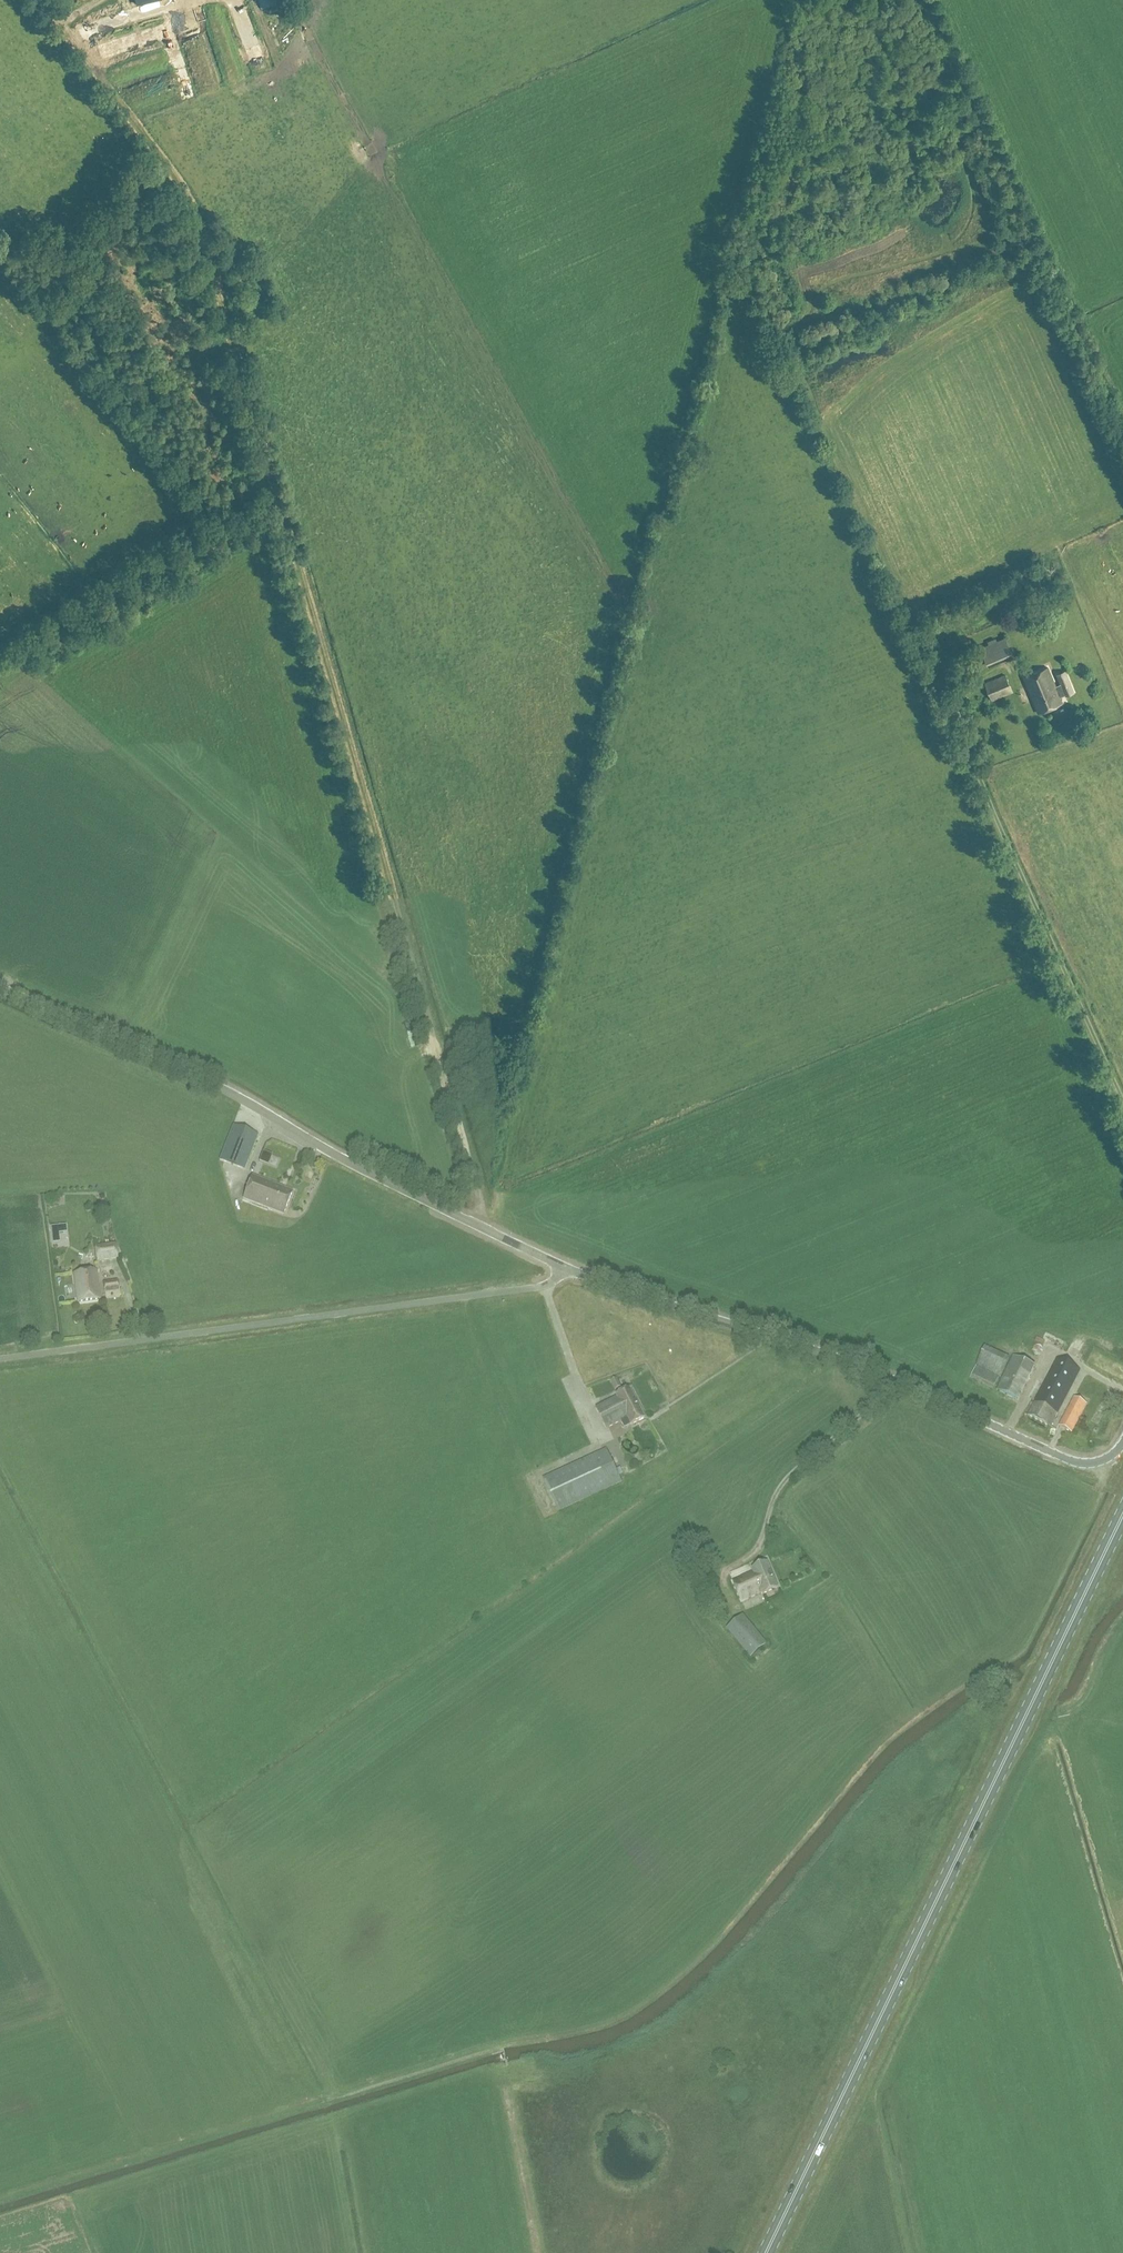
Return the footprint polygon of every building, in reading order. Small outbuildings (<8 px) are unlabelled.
[(159,2),(160,17),(173,16),(172,1),(159,2)] [(250,49),(258,73),(272,68),(264,45),(250,49)] [(166,53),(170,65),(180,62),(176,50),(166,53)] [(119,77),(131,70),(125,61),(113,67),(119,77)] [(189,112),(189,123),(198,123),(198,112),(189,112)] [(377,144),(365,149),(369,159),(381,153),(377,144)] [(957,620),(966,616),(964,611),(955,615),(957,620)] [(982,647),(989,665),(1012,655),(1005,638),(982,647)] [(1024,676),(1028,685),(1034,700),(1038,713),(1062,703),(1060,697),(1065,695),(1066,696),(1074,692),(1066,671),(1057,674),(1061,684),(1055,686),(1048,667),(1024,676)] [(986,683),(992,699),(1013,691),(1006,675),(986,683)] [(257,1140),(232,1130),(219,1164),(244,1173),(257,1140)] [(292,1191),(252,1175),(243,1199),(283,1214),(292,1191)] [(97,1260),(116,1258),(115,1245),(95,1247),(97,1260)] [(99,1299),(95,1271),(73,1274),(77,1302),(99,1299)] [(118,1280),(103,1282),(105,1292),(119,1290),(118,1280)] [(1043,1342),(1035,1344),(1039,1355),(1046,1352),(1043,1342)] [(979,1363),(1001,1374),(1009,1359),(987,1347),(979,1363)] [(1013,1356),(997,1390),(1018,1400),(1035,1366),(1013,1356)] [(1028,1415),(1051,1427),(1080,1371),(1057,1359),(1028,1415)] [(617,1378),(615,1379),(611,1381),(615,1390),(621,1386),(617,1378)] [(1029,1390),(1035,1394),(1039,1386),(1033,1383),(1029,1390)] [(632,1424),(646,1417),(631,1387),(616,1395),(617,1397),(596,1408),(607,1428),(621,1421),(624,1428),(631,1424),(632,1424)] [(1074,1397),(1058,1426),(1072,1433),(1087,1404),(1074,1397)] [(606,1449),(543,1478),(558,1511),(621,1482),(606,1449)] [(752,1568),(753,1571),(733,1580),(742,1600),(761,1590),(763,1594),(778,1588),(768,1561),(752,1568)] [(744,1615),(727,1628),(750,1657),(766,1644),(744,1615)]
